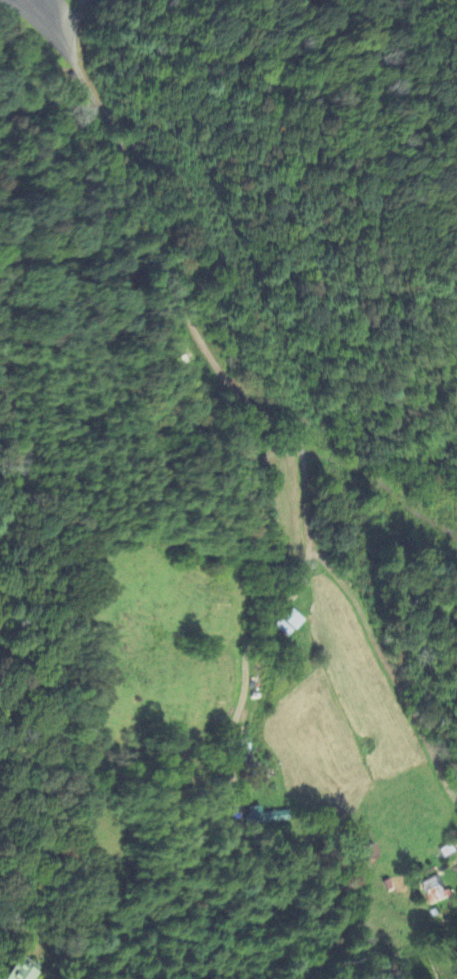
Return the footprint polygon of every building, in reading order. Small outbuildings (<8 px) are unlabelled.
[(275,625),(288,637),(303,621),(290,608),(275,625)] [(250,826),(292,820),(290,810),(263,813),(262,806),(247,808),(250,826)] [(448,899),(442,876),(422,882),(428,904),(448,899)] [(40,966),(18,955),(6,978),(33,978),(40,966)]
